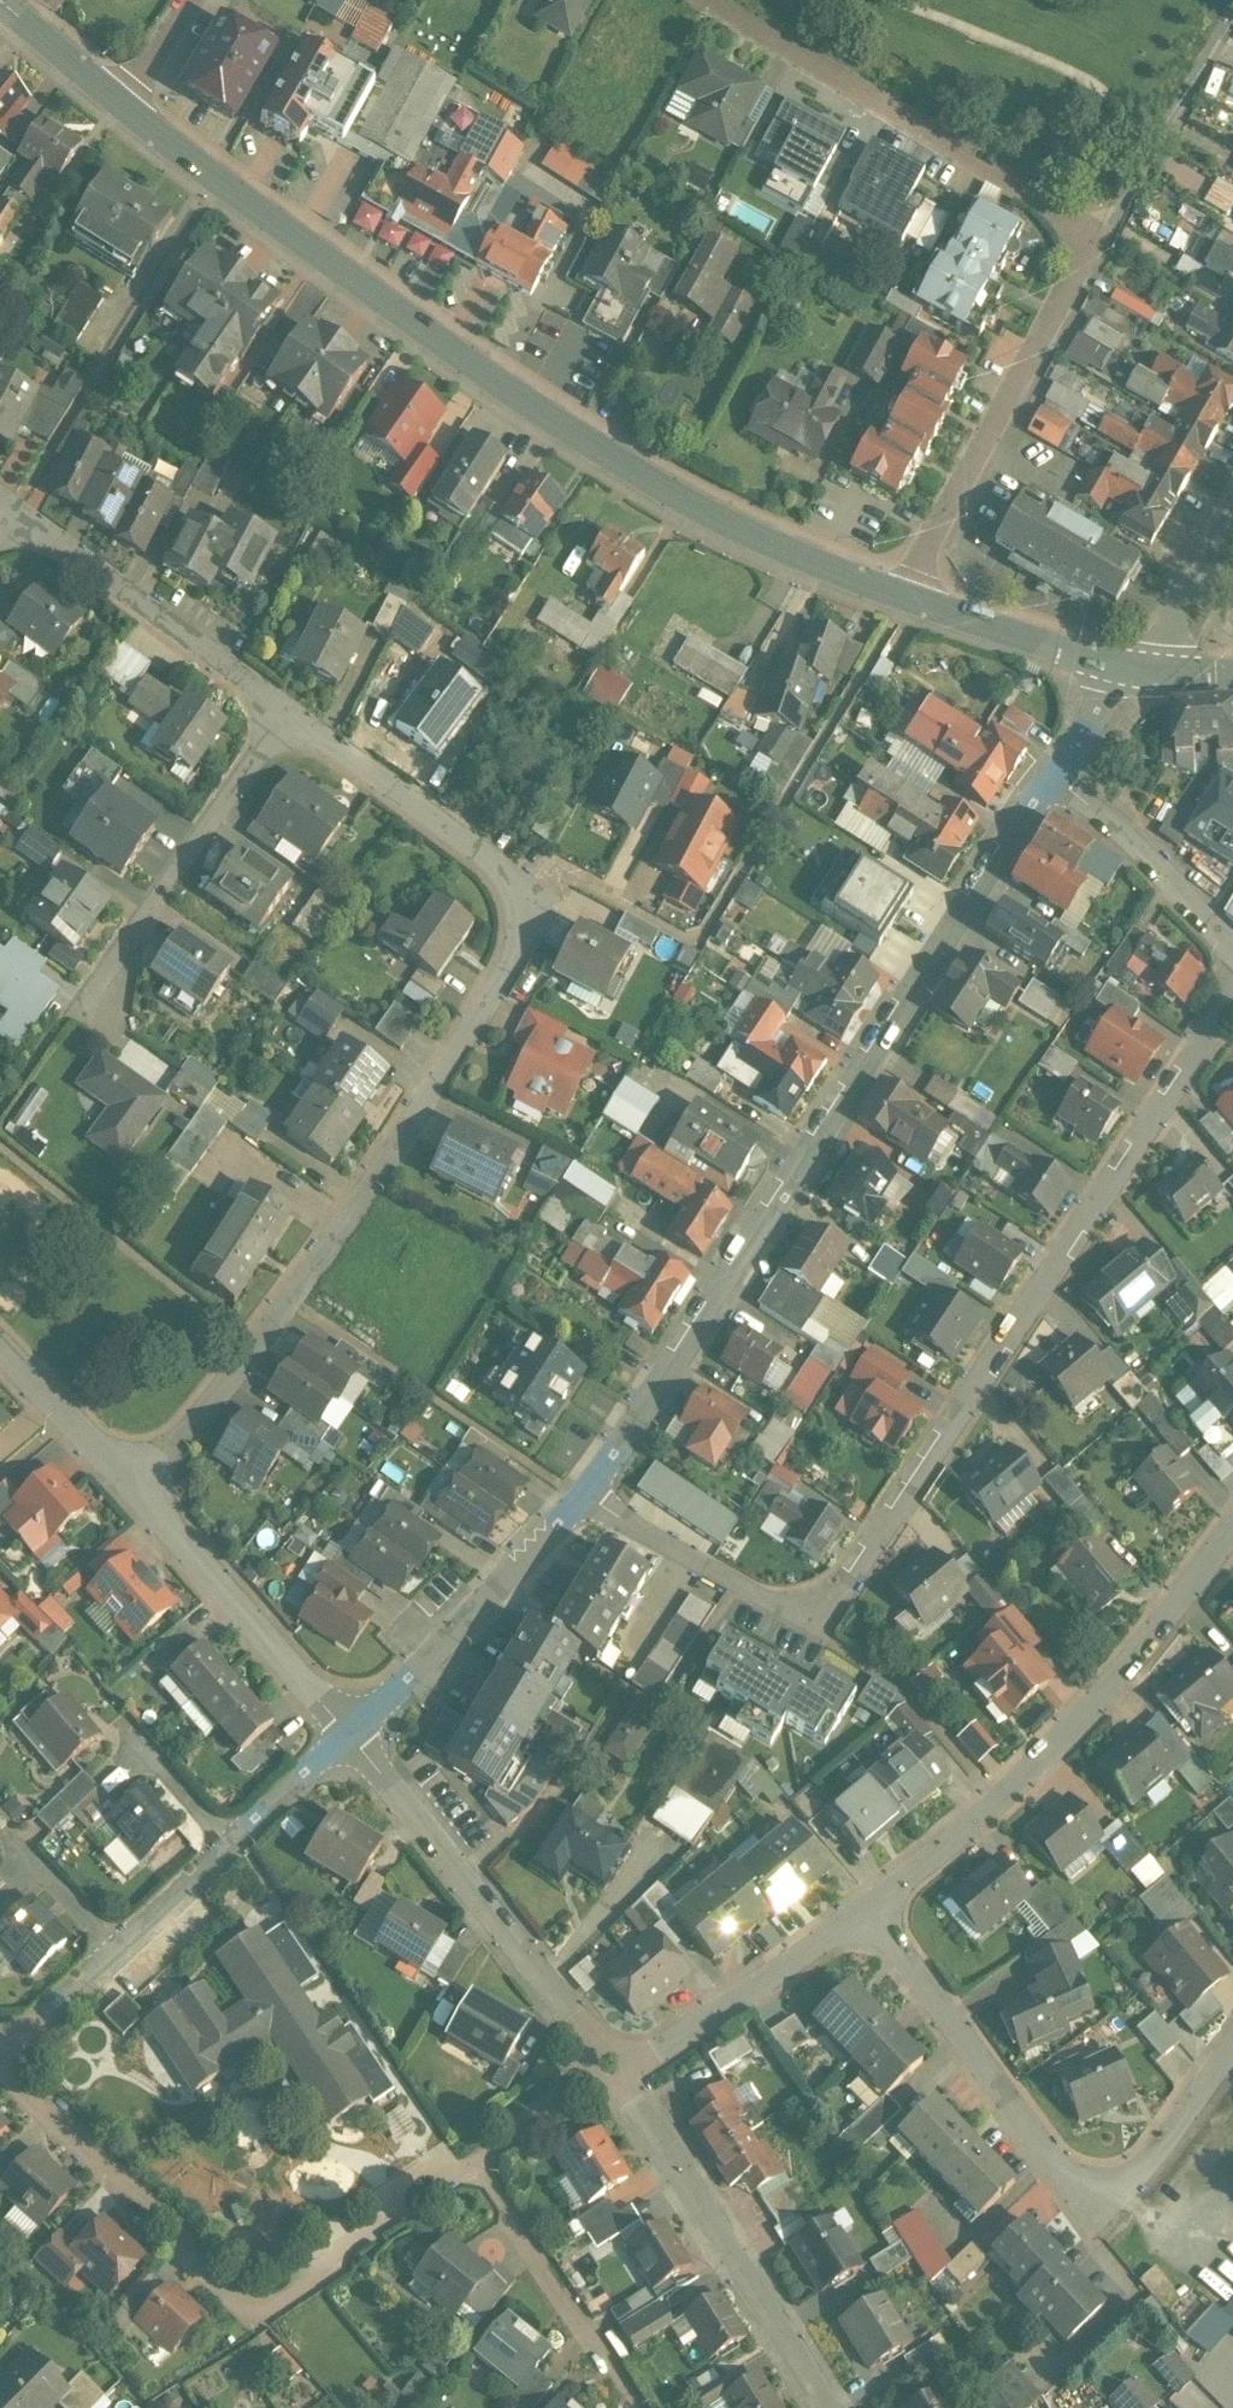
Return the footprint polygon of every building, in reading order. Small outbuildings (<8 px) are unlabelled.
[(557,0),(544,23),(569,37),(590,0),(557,0)] [(397,18),(372,4),(351,42),(375,56),(397,18)] [(271,54),(222,25),(189,83),(190,89),(197,100),(232,121),(271,54)] [(317,57),(304,50),(261,124),(300,146),(310,129),(343,72),(320,59),(321,57),(318,55),(317,57)] [(455,87),(394,53),(374,90),(343,147),(383,169),(390,157),(400,162),(410,144),(433,157),(436,151),(460,164),(460,163),(475,138),(476,137),(477,134),(477,133),(482,124),(446,103),(455,87)] [(758,87),(700,57),(681,93),(701,103),(689,125),(691,126),(691,127),(726,146),(726,145),(741,119),(758,87)] [(374,90),(343,72),(310,129),(343,147),(374,90)] [(28,101),(0,77),(0,135),(28,101)] [(837,131),(786,103),(767,137),(795,152),(782,176),(774,171),(763,193),(802,214),(816,187),(834,155),(826,151),(837,131)] [(755,127),(741,119),(726,145),(741,153),(755,127)] [(80,148),(42,122),(19,156),(29,163),(48,176),(57,182),(80,148)] [(496,149),(475,138),(460,163),(483,176),(498,150),(496,149)] [(501,140),(496,149),(498,150),(483,176),(503,186),(523,152),(501,140)] [(433,157),(410,144),(400,162),(390,157),(383,169),(364,203),(391,218),(390,220),(392,226),(397,224),(399,222),(444,247),(470,202),(469,201),(483,176),(460,163),(460,164),(436,151),(433,157)] [(614,182),(557,146),(543,168),(601,204),(614,182)] [(834,155),(816,187),(830,194),(847,162),(834,155)] [(901,176),(868,158),(843,204),(863,214),(858,223),(900,246),(904,240),(910,228),(899,222),(911,198),(894,189),(901,176)] [(29,163),(10,190),(29,203),(48,176),(29,163)] [(710,179),(693,170),(686,183),(703,192),(710,179)] [(171,220),(105,178),(69,235),(71,236),(74,232),(91,243),(89,247),(91,249),(93,244),(116,259),(114,263),(116,264),(118,260),(136,271),(134,275),(136,277),(171,220)] [(1219,182),(1206,205),(1228,219),(1232,211),(1232,190),(1219,182)] [(998,194),(985,186),(974,207),(988,215),(998,194)] [(483,224),(495,231),(499,233),(519,198),(502,189),(483,224)] [(935,212),(911,198),(899,222),(910,228),(904,240),(916,247),(935,212)] [(0,206),(0,237),(4,239),(21,213),(3,201),(0,206)] [(973,207),(949,251),(951,252),(944,265),(934,259),(910,303),(910,304),(922,311),(940,320),(941,319),(949,323),(948,325),(978,341),(1002,296),(985,287),(992,275),(998,278),(1022,234),(988,215),(974,207),(973,207)] [(499,233),(495,231),(476,266),(530,296),(549,260),(542,256),(558,227),(537,215),(520,245),(499,233)] [(483,224),(464,259),(476,266),(495,231),(483,224)] [(646,254),(607,233),(581,281),(603,293),(584,327),(620,347),(640,310),(637,308),(644,294),(649,285),(634,277),(646,254)] [(1219,250),(1195,237),(1183,259),(1198,268),(1207,273),(1219,250)] [(733,257),(708,243),(675,303),(713,323),(708,334),(730,346),(752,306),(717,287),(733,257)] [(1219,250),(1207,273),(1229,285),(1232,288),(1232,257),(1219,250)] [(219,268),(204,258),(167,311),(179,320),(178,321),(195,333),(196,331),(205,338),(176,380),(210,403),(224,382),(276,308),(253,292),(255,289),(242,281),(241,282),(233,276),(234,274),(221,266),(219,268)] [(649,285),(644,294),(660,302),(678,269),(662,260),(649,285)] [(1207,273),(1198,268),(1189,283),(1221,301),(1222,299),(1221,299),(1229,285),(1207,273)] [(81,283),(52,329),(76,345),(105,299),(81,283)] [(1229,285),(1221,299),(1222,299),(1232,305),(1232,288),(1229,285)] [(910,303),(891,293),(885,305),(911,322),(914,324),(922,311),(910,304),(910,303)] [(888,315),(874,306),(867,316),(881,325),(888,315)] [(1232,327),(1198,307),(1186,330),(1219,349),(1232,327)] [(276,308),(224,382),(260,407),(267,396),(273,400),(278,393),(279,391),(268,384),(293,349),(271,334),(285,314),(276,308)] [(1122,339),(1090,320),(1080,337),(1111,356),(1122,339)] [(914,324),(911,322),(903,337),(919,346),(930,352),(938,338),(914,324)] [(1232,327),(1219,349),(1216,354),(1232,364),(1232,327)] [(318,337),(307,329),(293,349),(268,384),(279,391),(278,393),(315,420),(317,418),(327,425),(366,370),(354,362),(356,359),(342,350),(341,352),(332,345),(333,344),(320,335),(318,337)] [(897,347),(869,332),(848,370),(876,385),(897,347)] [(930,352),(919,346),(901,380),(912,386),(880,446),(868,440),(850,474),(895,499),(913,465),(915,466),(920,456),(924,459),(947,416),(943,414),(948,405),(946,404),(964,371),(930,352)] [(1209,372),(1197,392),(1191,389),(1193,385),(1179,376),(1182,371),(1161,359),(1150,378),(1170,389),(1224,421),(1232,406),(1232,386),(1209,372)] [(66,371),(53,393),(39,387),(35,395),(36,396),(36,397),(68,413),(86,383),(66,371)] [(1150,378),(1137,371),(1126,389),(1160,409),(1163,404),(1162,403),(1170,389),(1150,378)] [(821,375),(804,407),(772,389),(750,431),(775,444),(777,440),(816,460),(836,423),(826,418),(842,387),(821,375)] [(0,378),(0,446),(9,450),(20,429),(36,397),(36,396),(35,395),(0,378)] [(1088,406),(1053,386),(1044,401),(1079,421),(1088,406)] [(400,387),(365,438),(405,467),(406,467),(416,452),(441,416),(400,387)] [(1191,402),(1170,389),(1162,403),(1163,404),(1177,412),(1179,408),(1185,412),(1191,402)] [(68,413),(36,397),(20,429),(48,444),(68,413)] [(1224,421),(1191,402),(1185,412),(1177,426),(1210,445),(1224,421)] [(1130,430),(1107,417),(1097,435),(1133,455),(1135,451),(1134,450),(1142,437),(1130,430)] [(1171,436),(1138,417),(1130,430),(1142,437),(1163,449),(1171,436)] [(86,432),(75,425),(56,454),(65,461),(76,438),(83,442),(86,432)] [(1210,445),(1177,426),(1171,436),(1163,449),(1196,469),(1210,445)] [(1163,449),(1142,437),(1134,450),(1135,451),(1150,459),(1152,455),(1158,459),(1160,456),(1163,449)] [(472,440),(430,505),(444,513),(438,521),(459,534),(482,500),(506,462),(472,440)] [(79,441),(52,493),(80,508),(104,462),(107,456),(79,441)] [(1196,469),(1163,449),(1160,456),(1158,459),(1150,473),(1182,492),(1196,469)] [(215,451),(198,476),(192,488),(212,499),(231,463),(215,451)] [(416,452),(406,467),(405,467),(391,487),(413,503),(438,467),(416,452)] [(1145,481),(1101,456),(1092,471),(1114,485),(1136,497),(1145,481)] [(145,483),(104,462),(80,508),(93,514),(90,520),(116,534),(117,535),(142,486),(143,487),(145,483)] [(186,466),(170,496),(184,503),(192,488),(198,476),(186,466)] [(1092,471),(1076,498),(1100,512),(1108,499),(1107,498),(1114,485),(1092,471)] [(1182,492),(1150,473),(1145,481),(1136,497),(1168,516),(1182,492)] [(562,501),(530,479),(505,514),(501,520),(532,542),(562,501)] [(1136,497),(1114,485),(1107,498),(1108,499),(1122,507),(1124,503),(1130,506),(1133,503),(1136,497)] [(142,486),(117,535),(116,534),(114,538),(142,553),(169,501),(143,487),(142,486)] [(1090,523),(1029,487),(1022,500),(1083,535),(1090,523)] [(1136,497),(1133,503),(1130,506),(1118,527),(1151,546),(1168,516),(1136,497)] [(482,500),(459,534),(472,542),(494,507),(482,500)] [(1022,500),(1000,536),(1020,572),(1041,585),(1036,593),(1045,599),(1050,590),(1071,602),(1125,591),(1129,584),(1131,586),(1139,571),(1137,569),(1138,568),(1105,548),(1112,536),(1090,523),(1083,535),(1022,500)] [(494,507),(472,542),(484,548),(490,537),(501,520),(505,514),(494,507)] [(532,542),(501,520),(490,537),(522,558),(532,542)] [(221,538),(192,522),(171,562),(180,567),(176,574),(207,590),(216,575),(239,587),(244,577),(253,582),(273,544),(230,521),(221,538)] [(644,556),(607,533),(586,566),(597,573),(610,581),(623,589),(644,556)] [(597,573),(587,589),(599,597),(610,581),(597,573)] [(623,589),(610,581),(599,597),(595,604),(608,612),(623,589)] [(69,611),(38,587),(10,624),(37,644),(41,638),(59,651),(84,618),(71,608),(69,611)] [(389,597),(372,629),(389,638),(406,606),(389,597)] [(573,617),(550,602),(537,623),(578,649),(590,628),(573,617)] [(363,635),(322,614),(295,667),(336,688),(363,635)] [(590,628),(578,649),(596,660),(617,628),(598,616),(590,628)] [(0,627),(0,656),(2,658),(17,639),(0,627)] [(793,672),(773,665),(761,699),(753,720),(755,721),(775,728),(798,736),(809,704),(804,702),(811,681),(829,687),(845,643),(808,629),(793,672)] [(712,653),(689,640),(689,639),(673,666),(731,700),(737,690),(747,673),(712,653)] [(123,646),(102,676),(130,696),(151,666),(123,646)] [(10,664),(0,678),(0,681),(13,690),(8,697),(29,712),(46,689),(10,664)] [(441,670),(397,728),(434,756),(478,697),(441,670)] [(630,688),(601,670),(585,697),(614,714),(630,688)] [(8,697),(13,690),(0,681),(0,709),(8,697)] [(184,708),(146,682),(131,704),(169,730),(184,708)] [(761,699),(737,690),(731,700),(720,716),(752,729),(755,721),(753,720),(761,699)] [(957,709),(934,694),(916,722),(968,754),(977,740),(977,741),(979,739),(950,720),(957,709)] [(223,726),(189,702),(184,708),(169,730),(152,754),(175,770),(178,766),(190,774),(223,726)] [(1207,704),(1208,745),(1221,745),(1222,755),(1232,755),(1232,703),(1207,704)] [(1207,704),(1173,706),(1175,747),(1178,747),(1178,758),(1196,757),(1195,746),(1208,745),(1207,704)] [(1034,723),(1011,709),(1003,721),(1026,736),(1034,723)] [(968,754),(916,722),(903,742),(935,762),(937,758),(958,771),(960,768),(966,772),(974,759),(968,754)] [(798,736),(775,728),(759,755),(778,767),(779,768),(798,736)] [(1026,753),(992,731),(983,745),(977,741),(977,740),(968,754),(1005,778),(1008,780),(1026,753)] [(798,736),(779,768),(778,767),(777,770),(772,767),(761,785),(781,797),(813,746),(798,736)] [(840,758),(830,751),(820,768),(832,776),(840,758)] [(63,794),(92,814),(106,794),(107,795),(122,774),(91,752),(63,794)] [(1222,755),(1221,755),(1223,780),(1232,769),(1232,755),(1222,755)] [(1005,778),(974,759),(966,772),(955,789),(986,808),(990,806),(992,802),(992,798),(1005,778)] [(655,782),(616,762),(591,808),(631,829),(655,782)] [(820,768),(800,801),(814,809),(834,777),(832,776),(820,768)] [(1223,780),(1232,786),(1232,769),(1223,780)] [(908,802),(862,772),(852,788),(898,818),(908,802)] [(708,786),(685,774),(670,804),(685,812),(690,803),(697,806),(708,786)] [(346,818),(291,779),(262,820),(260,822),(285,840),(298,849),(303,842),(320,854),(346,818)] [(1223,780),(1188,836),(1232,863),(1232,786),(1223,780)] [(898,818),(852,788),(843,803),(859,812),(857,815),(887,834),(898,818)] [(92,814),(72,842),(121,876),(155,828),(107,795),(106,794),(92,814)] [(930,815),(908,802),(898,818),(925,835),(931,826),(925,822),(930,815)] [(697,806),(690,803),(685,812),(673,835),(718,859),(729,839),(725,838),(732,825),(697,806)] [(975,825),(944,805),(931,826),(925,835),(956,855),(975,825)] [(285,840),(260,822),(262,820),(259,818),(247,836),(274,855),(285,840)] [(925,835),(898,818),(887,834),(909,848),(913,841),(919,845),(925,835)] [(1122,866),(1052,820),(1029,855),(1071,882),(1072,882),(1079,871),(1107,889),(1122,866)] [(63,853),(31,831),(18,850),(49,872),(63,853)] [(718,859),(673,835),(656,867),(677,878),(702,891),(702,890),(718,859)] [(956,855),(925,835),(919,845),(908,863),(942,885),(959,857),(956,855)] [(291,886),(241,850),(208,897),(259,932),(291,886)] [(859,878),(816,852),(809,862),(816,866),(852,890),(859,878)] [(1071,882),(1029,855),(1012,881),(1065,915),(1082,888),(1072,882),(1071,882)] [(852,890),(816,866),(802,889),(839,912),(842,907),(852,890)] [(884,886),(862,873),(859,878),(852,890),(879,907),(886,897),(879,893),(884,886)] [(107,905),(63,874),(29,921),(73,953),(107,905)] [(702,891),(677,878),(666,900),(694,915),(706,892),(702,890),(702,891)] [(931,901),(897,879),(886,897),(879,907),(910,927),(913,928),(931,901)] [(345,905),(321,888),(305,911),(329,928),(345,905)] [(879,907),(852,890),(842,907),(863,919),(867,913),(873,917),(879,907)] [(435,901),(413,932),(393,918),(378,941),(403,959),(402,960),(405,962),(406,961),(419,970),(436,982),(437,981),(473,928),(435,901)] [(910,927),(879,907),(873,917),(860,937),(891,956),(910,927)] [(1043,937),(998,907),(974,945),(1010,968),(1018,955),(1044,972),(1060,949),(1060,948),(1043,937)] [(660,934),(626,916),(617,932),(651,950),(660,934)] [(1086,942),(1053,922),(1043,937),(1060,948),(1060,949),(1075,959),(1086,942)] [(628,955),(579,929),(554,976),(555,977),(558,972),(604,997),(602,1001),(603,1002),(628,955)] [(230,971),(180,936),(153,976),(182,996),(185,991),(205,1005),(202,1010),(203,1011),(230,971)] [(1173,956),(1147,939),(1135,957),(1150,967),(1161,974),(1173,956)] [(808,958),(794,949),(784,964),(798,974),(808,958)] [(0,954),(0,1011),(10,1018),(0,1032),(0,1038),(18,1050),(57,994),(0,954)] [(965,954),(936,1000),(931,1008),(969,1033),(974,1024),(988,1002),(1005,1013),(1020,990),(965,954)] [(1161,974),(1153,987),(1186,1009),(1207,977),(1174,955),(1173,956),(1161,974)] [(1150,967),(1135,957),(1126,970),(1142,980),(1150,967)] [(829,971),(808,958),(798,974),(825,991),(832,980),(826,976),(829,971)] [(832,980),(825,991),(856,1011),(868,992),(873,989),(875,985),(875,981),(844,961),(832,980)] [(287,988),(254,965),(241,983),(275,1006),(287,988)] [(779,969),(757,1003),(786,1022),(800,998),(788,991),(795,979),(779,969)] [(436,982),(419,970),(410,983),(436,1001),(446,987),(437,981),(436,982)] [(825,991),(798,974),(795,979),(788,991),(800,998),(808,1004),(817,1003),(825,991)] [(1060,1001),(1032,983),(1018,1005),(1045,1023),(1060,1001)] [(1141,1009),(1107,986),(1095,1004),(1112,1015),(1113,1014),(1130,1025),(1141,1009)] [(856,1011),(825,991),(817,1003),(807,1019),(841,1040),(859,1013),(856,1011)] [(344,1012),(320,995),(300,1023),(324,1040),(344,1012)] [(786,1022),(757,1003),(736,1036),(749,1046),(756,1036),(770,1045),(786,1022)] [(420,1024),(395,1006),(375,1034),(401,1052),(420,1024)] [(566,1034),(527,1014),(513,1042),(530,1051),(539,1035),(560,1046),(566,1034)] [(1130,1025),(1113,1014),(1112,1015),(1088,1052),(1136,1084),(1161,1046),(1130,1025)] [(560,1046),(539,1035),(530,1051),(523,1067),(516,1069),(507,1087),(563,1115),(590,1061),(560,1046)] [(770,1045),(756,1036),(749,1046),(745,1052),(774,1071),(780,1061),(774,1057),(778,1050),(770,1045)] [(745,1052),(729,1042),(719,1058),(735,1068),(745,1052)] [(826,1065),(792,1043),(780,1061),(774,1071),(805,1090),(808,1092),(826,1065)] [(343,1045),(313,1089),(321,1094),(356,1118),(386,1075),(343,1045)] [(1077,1066),(1051,1048),(1038,1068),(1064,1086),(1077,1066)] [(774,1071),(745,1052),(735,1068),(758,1082),(762,1076),(768,1080),(774,1071)] [(163,1101),(101,1058),(81,1087),(110,1108),(88,1139),(121,1162),(163,1101)] [(725,1078),(698,1061),(687,1080),(713,1097),(725,1078)] [(805,1090),(774,1071),(768,1080),(755,1101),(786,1120),(805,1090)] [(212,1095),(181,1073),(168,1091),(199,1113),(203,1108),(212,1095)] [(916,1104),(882,1082),(857,1120),(925,1165),(942,1140),(941,1137),(908,1115),(916,1104)] [(659,1105),(624,1083),(602,1118),(637,1140),(659,1105)] [(1119,1111),(1079,1085),(1058,1118),(1076,1129),(1075,1131),(1096,1144),(1097,1143),(1119,1111)] [(321,1094),(310,1109),(307,1107),(286,1136),(330,1167),(362,1122),(356,1118),(321,1094)] [(983,1111),(958,1096),(947,1112),(955,1117),(972,1128),(983,1111)] [(251,1102),(233,1128),(257,1145),(275,1119),(251,1102)] [(1221,1111),(1232,1125),(1232,1102),(1221,1111)] [(199,1113),(166,1161),(190,1178),(227,1124),(203,1108),(199,1113)] [(735,1134),(695,1108),(687,1122),(665,1157),(687,1172),(695,1160),(712,1170),(735,1135),(735,1134)] [(972,1128),(955,1117),(941,1137),(942,1140),(976,1162),(990,1140),(972,1128)] [(492,1146),(455,1127),(431,1175),(457,1187),(460,1181),(496,1199),(493,1206),(495,1207),(509,1177),(506,1176),(517,1154),(494,1143),(492,1146)] [(768,1155),(735,1135),(712,1170),(710,1174),(743,1194),(768,1155)] [(1009,1149),(992,1138),(990,1140),(976,1162),(971,1169),(994,1183),(1001,1172),(996,1169),(1009,1149)] [(645,1160),(652,1149),(640,1141),(620,1172),(632,1180),(645,1160)] [(576,1161),(545,1145),(531,1174),(560,1188),(563,1184),(576,1161)] [(665,1157),(652,1149),(645,1160),(696,1193),(703,1182),(687,1172),(665,1157)] [(1070,1187),(1033,1163),(1033,1164),(1009,1149),(996,1169),(1001,1172),(1019,1185),(1012,1196),(1048,1219),(1070,1187)] [(894,1176),(858,1153),(829,1198),(873,1227),(885,1207),(884,1206),(878,1202),(893,1177),(894,1177),(894,1176)] [(696,1193),(645,1160),(632,1180),(683,1213),(696,1193)] [(1198,1160),(1157,1195),(1184,1226),(1185,1225),(1181,1220),(1195,1208),(1199,1213),(1223,1192),(1213,1179),(1214,1178),(1198,1160)] [(606,1211),(563,1184),(560,1188),(551,1202),(588,1225),(594,1229),(594,1228),(606,1211)] [(928,1185),(914,1208),(936,1223),(951,1200),(928,1185)] [(291,1216),(251,1190),(194,1280),(234,1305),(291,1216)] [(730,1214),(696,1193),(683,1213),(667,1236),(702,1258),(730,1214)] [(588,1225),(551,1202),(538,1222),(581,1248),(588,1225)] [(629,1257),(602,1240),(605,1235),(594,1228),(594,1229),(588,1225),(581,1248),(580,1249),(637,1285),(645,1273),(626,1262),(629,1257)] [(846,1252),(809,1228),(781,1273),(783,1274),(817,1296),(846,1252)] [(1022,1257),(980,1228),(956,1265),(998,1293),(1022,1257)] [(1143,1247),(1084,1296),(1118,1337),(1136,1322),(1131,1316),(1172,1282),(1143,1247)] [(909,1264),(884,1248),(868,1273),(893,1289),(909,1264)] [(637,1285),(580,1249),(573,1262),(571,1261),(567,1267),(620,1300),(624,1294),(629,1297),(637,1285)] [(689,1278),(655,1256),(645,1273),(637,1285),(671,1307),(689,1278)] [(817,1297),(783,1274),(760,1310),(802,1337),(825,1301),(817,1296),(817,1297)] [(671,1307),(637,1285),(629,1297),(619,1314),(629,1320),(625,1326),(633,1332),(637,1326),(653,1335),(671,1307)] [(1217,1309),(1196,1285),(1177,1301),(1198,1325),(1199,1324),(1217,1309)] [(977,1323),(933,1294),(907,1334),(951,1363),(977,1323)] [(1217,1309),(1199,1324),(1224,1354),(1232,1346),(1232,1328),(1217,1309)] [(781,1356),(743,1331),(723,1362),(761,1387),(781,1356)] [(1109,1379),(1077,1341),(1040,1373),(1071,1410),(1109,1379)] [(332,1356),(310,1342),(293,1367),(335,1398),(338,1400),(354,1376),(356,1373),(332,1356)] [(384,1372),(341,1343),(332,1356),(356,1373),(354,1376),(372,1389),(384,1372)] [(528,1343),(494,1397),(531,1420),(547,1430),(581,1376),(566,1367),(528,1343)] [(844,1363),(819,1347),(810,1360),(834,1376),(840,1367),(844,1363)] [(573,1355),(566,1367),(581,1376),(588,1365),(573,1355)] [(906,1380),(870,1356),(854,1380),(874,1393),(879,1386),(895,1397),(906,1380)] [(1192,1389),(1211,1411),(1213,1410),(1232,1434),(1232,1362),(1229,1357),(1192,1389)] [(810,1360),(783,1400),(807,1416),(834,1376),(810,1360)] [(293,1367),(290,1365),(271,1392),(293,1407),(317,1424),(318,1422),(335,1398),(293,1367)] [(1130,1374),(1111,1389),(1132,1413),(1137,1409),(1150,1398),(1130,1374)] [(895,1397),(879,1386),(874,1393),(854,1424),(866,1432),(864,1435),(880,1446),(882,1443),(894,1451),(919,1413),(895,1397)] [(746,1419),(704,1392),(683,1425),(701,1437),(724,1452),(726,1450),(728,1451),(729,1448),(727,1447),(746,1419)] [(1166,1416),(1150,1398),(1137,1409),(1153,1427),(1166,1416)] [(317,1424),(293,1407),(284,1421),(285,1421),(320,1444),(321,1445),(330,1431),(318,1422),(317,1424)] [(218,1457),(239,1472),(231,1483),(240,1489),(250,1496),(258,1485),(260,1485),(287,1445),(275,1436),(245,1416),(218,1457)] [(1194,1449),(1166,1416),(1153,1427),(1181,1460),(1194,1449)] [(547,1430),(531,1420),(523,1433),(539,1442),(547,1430)] [(320,1444),(285,1421),(275,1436),(287,1445),(310,1460),(320,1444)] [(795,1437),(771,1422),(761,1437),(763,1439),(785,1452),(795,1437)] [(510,1457),(471,1431),(461,1447),(478,1458),(479,1456),(500,1471),(510,1457)] [(724,1452),(701,1437),(689,1456),(712,1471),(724,1452)] [(785,1452),(763,1439),(754,1453),(775,1467),(776,1466),(785,1452)] [(1008,1449),(962,1487),(994,1524),(1038,1487),(1008,1449)] [(1200,1491),(1167,1452),(1135,1479),(1168,1519),(1200,1491)] [(500,1471),(479,1456),(478,1458),(461,1482),(461,1483),(504,1512),(503,1512),(506,1514),(525,1487),(500,1471)] [(737,1519),(656,1464),(638,1491),(719,1546),(737,1519)] [(799,1481),(776,1466),(775,1467),(765,1483),(768,1486),(769,1485),(782,1495),(779,1499),(780,1499),(784,1493),(789,1497),(799,1481)] [(1083,1498),(1058,1468),(1043,1481),(1068,1511),(1069,1510),(1083,1498)] [(16,1503),(15,1504),(22,1511),(7,1524),(34,1555),(85,1510),(51,1472),(16,1503)] [(504,1512),(461,1483),(461,1482),(458,1480),(441,1505),(440,1507),(464,1523),(486,1538),(503,1512),(504,1512)] [(782,1495),(769,1485),(768,1486),(755,1506),(793,1531),(803,1515),(780,1499),(779,1499),(782,1495)] [(2,1486),(0,1488),(0,1530),(7,1524),(22,1511),(15,1504),(16,1503),(2,1486)] [(419,1512),(388,1490),(379,1504),(390,1513),(391,1511),(415,1528),(424,1515),(419,1512)] [(464,1523),(440,1507),(441,1505),(429,1497),(419,1512),(424,1515),(455,1536),(464,1523)] [(1104,1522),(1083,1498),(1069,1510),(1090,1534),(1104,1522)] [(845,1527),(811,1504),(803,1515),(793,1531),(786,1542),(820,1564),(845,1527)] [(415,1528),(391,1511),(390,1513),(374,1537),(374,1538),(416,1567),(416,1568),(419,1569),(437,1542),(415,1528)] [(374,1537),(371,1535),(353,1561),(353,1562),(377,1578),(398,1593),(416,1568),(416,1567),(374,1538),(374,1537)] [(1139,1590),(1095,1538),(1050,1575),(1051,1576),(1061,1568),(1085,1596),(1082,1599),(1097,1616),(1118,1598),(1114,1593),(1129,1581),(1137,1591),(1139,1590)] [(87,1567),(101,1583),(126,1561),(131,1556),(118,1541),(87,1567)] [(648,1577),(601,1549),(548,1635),(577,1652),(596,1663),(621,1622),(619,1621),(631,1601),(633,1602),(648,1577)] [(353,1561),(342,1553),(332,1567),(366,1590),(368,1591),(377,1578),(353,1562),(353,1561)] [(935,1555),(892,1590),(924,1628),(966,1592),(935,1555)] [(101,1583),(90,1593),(134,1642),(170,1610),(126,1561),(101,1583)] [(332,1567),(331,1566),(314,1591),(319,1594),(322,1589),(353,1610),(366,1590),(332,1567)] [(1005,1601),(983,1576),(969,1587),(991,1612),(1005,1601)] [(76,1577),(62,1589),(69,1597),(83,1585),(76,1577)] [(353,1610),(322,1589),(319,1594),(303,1618),(318,1628),(318,1633),(327,1639),(332,1638),(350,1649),(369,1621),(353,1610)] [(692,1594),(632,1686),(656,1701),(716,1610),(692,1594)] [(38,1611),(23,1597),(10,1609),(17,1616),(13,1620),(35,1642),(51,1625),(38,1611)] [(1,1632),(4,1632),(11,1625),(11,1622),(13,1620),(17,1616),(10,1609),(0,1599),(0,1633),(1,1632)] [(49,1601),(38,1611),(51,1625),(62,1635),(72,1627),(49,1601)] [(1005,1601),(991,1612),(991,1613),(981,1621),(996,1639),(1008,1629),(1019,1643),(1031,1632),(1005,1601)] [(182,1623),(150,1651),(151,1652),(156,1647),(165,1657),(160,1662),(160,1663),(192,1635),(182,1623)] [(577,1652),(532,1625),(504,1671),(549,1699),(577,1652)] [(192,1635),(160,1663),(171,1675),(202,1647),(192,1635)] [(1047,1684),(1007,1637),(971,1667),(1011,1714),(1047,1684)] [(813,1692),(727,1639),(704,1676),(721,1686),(716,1694),(779,1732),(783,1724),(813,1742),(824,1723),(835,1730),(852,1702),(819,1682),(813,1692)] [(171,1675),(170,1675),(171,1676),(174,1674),(197,1700),(226,1674),(203,1647),(202,1647),(171,1675)] [(1161,1699),(1162,1700),(1164,1698),(1178,1713),(1176,1715),(1192,1733),(1194,1732),(1203,1741),(1223,1724),(1214,1713),(1232,1697),(1232,1678),(1213,1655),(1161,1699)] [(549,1699),(504,1671),(476,1718),(529,1751),(551,1714),(557,1704),(549,1699)] [(226,1674),(197,1700),(220,1726),(249,1701),(226,1674)] [(54,1706),(45,1696),(20,1718),(29,1728),(54,1706)] [(54,1706),(29,1728),(46,1748),(50,1745),(66,1764),(62,1767),(63,1769),(98,1739),(63,1699),(54,1706)] [(249,1701),(220,1726),(242,1752),(239,1754),(240,1756),(253,1745),(272,1728),(273,1728),(249,1701)] [(926,1733),(903,1707),(889,1720),(911,1746),(912,1746),(915,1743),(926,1733)] [(633,1711),(607,1751),(627,1765),(654,1725),(633,1711)] [(581,1732),(551,1714),(529,1751),(559,1769),(581,1732)] [(529,1751),(476,1718),(447,1765),(493,1792),(493,1791),(502,1796),(529,1751)] [(272,1728),(253,1745),(263,1756),(282,1740),(272,1728)] [(1197,1759),(1172,1730),(1154,1745),(1174,1770),(1178,1776),(1197,1759)] [(687,1740),(673,1731),(665,1744),(679,1753),(687,1740)] [(1126,1748),(1100,1770),(1098,1767),(1097,1768),(1130,1807),(1174,1770),(1154,1745),(1142,1731),(1124,1745),(1126,1748)] [(711,1735),(673,1793),(713,1819),(737,1784),(752,1761),(752,1760),(711,1735)] [(915,1743),(912,1746),(911,1746),(871,1781),(873,1783),(903,1819),(947,1781),(915,1743)] [(783,1797),(752,1761),(737,1784),(753,1803),(762,1795),(772,1806),(783,1797)] [(82,1773),(36,1817),(52,1833),(74,1813),(98,1789),(82,1773)] [(873,1783),(847,1805),(845,1803),(827,1818),(860,1856),(903,1819),(873,1783)] [(809,1788),(790,1804),(808,1826),(827,1810),(809,1788)] [(98,1789),(74,1813),(92,1832),(116,1808),(98,1789)] [(178,1831),(143,1791),(109,1821),(143,1861),(178,1831)] [(713,1819),(673,1793),(652,1822),(693,1849),(713,1819)] [(1070,1800),(1028,1835),(1059,1872),(1101,1836),(1070,1800)] [(1214,1815),(1230,1834),(1232,1831),(1232,1802),(1232,1800),(1214,1815)] [(624,1853),(569,1816),(534,1867),(557,1882),(568,1866),(601,1888),(624,1853)] [(381,1849),(332,1818),(306,1860),(325,1872),(328,1867),(358,1886),(381,1849)] [(1148,1858),(1122,1828),(1106,1842),(1131,1872),(1148,1858)] [(792,1829),(764,1851),(802,1896),(829,1873),(792,1829)] [(1203,1865),(1220,1886),(1212,1893),(1230,1915),(1232,1912),(1232,1839),(1203,1865)] [(802,1896),(764,1851),(738,1874),(771,1913),(775,1918),(802,1896)] [(1029,1895),(999,1860),(953,1898),(983,1934),(1029,1895)] [(745,1936),(771,1913),(738,1874),(733,1869),(707,1891),(745,1936)] [(372,1875),(354,1904),(367,1912),(385,1883),(372,1875)] [(1165,1878),(1138,1901),(1171,1940),(1182,1930),(1198,1917),(1165,1878)] [(658,1884),(642,1900),(666,1928),(676,1919),(675,1918),(682,1912),(658,1884)] [(1073,1919),(1048,1889),(1026,1907),(1050,1936),(1058,1930),(1073,1919)] [(745,1936),(707,1891),(682,1912),(675,1918),(676,1919),(713,1962),(745,1936)] [(22,1911),(11,1899),(0,1909),(0,1931),(22,1911)] [(666,1928),(642,1900),(630,1912),(651,1938),(653,1936),(654,1938),(666,1928)] [(31,1902),(22,1911),(0,1931),(0,1934),(20,1956),(17,1959),(32,1975),(68,1941),(31,1902)] [(444,1936),(399,1908),(376,1945),(378,1946),(379,1944),(421,1970),(420,1972),(421,1973),(444,1936)] [(284,1928),(263,1942),(296,1992),(317,1978),(284,1928)] [(1050,1936),(1023,1955),(1029,1968),(1068,1950),(1058,1930),(1050,1936)] [(1171,1940),(1146,1961),(1173,1993),(1173,1994),(1175,1996),(1176,1995),(1188,2010),(1227,1978),(1211,1959),(1208,1962),(1182,1930),(1171,1940)] [(263,1942),(256,1932),(218,1958),(249,2005),(220,2024),(209,2009),(214,2006),(201,1987),(147,2023),(194,2093),(221,2075),(219,2073),(272,2037),(331,2125),(370,2099),(341,2058),(354,2049),(343,2033),(331,2015),(318,2024),(296,1992),(263,1942)] [(654,1938),(653,1936),(651,1938),(629,1957),(661,1996),(686,1975),(654,1938)] [(456,1946),(436,1978),(450,1987),(470,1955),(456,1946)] [(1068,1950),(1029,1968),(1037,1986),(1034,1988),(1031,1997),(1031,1998),(1047,1990),(1046,1989),(1047,1988),(1063,2024),(1089,2012),(1073,1976),(1078,1973),(1068,1950)] [(661,1996),(629,1957),(604,1979),(637,2017),(661,1996)] [(601,1982),(588,1966),(573,1979),(586,1995),(601,1982)] [(1031,1997),(1028,1999),(1027,1997),(1002,2009),(1022,2053),(1067,2032),(1063,2024),(1047,1988),(1046,1989),(1047,1990),(1031,1998),(1031,1997)] [(886,2027),(850,1989),(815,2022),(852,2061),(886,2027)] [(114,2006),(134,2027),(145,2016),(126,1995),(114,2006)] [(505,2018),(471,1998),(459,2019),(464,2022),(457,2036),(477,2048),(473,2054),(501,2071),(502,2071),(509,2061),(527,2029),(506,2016),(505,2018)] [(134,2027),(114,2006),(103,2016),(123,2037),(134,2027)] [(1179,2044),(1155,2015),(1136,2031),(1161,2060),(1179,2044)] [(795,2018),(770,2034),(786,2058),(810,2043),(795,2018)] [(393,2091),(350,2027),(343,2033),(354,2049),(341,2058),(370,2099),(373,2104),(393,2091)] [(886,2027),(852,2061),(876,2086),(874,2088),(884,2098),(885,2099),(886,2098),(922,2064),(886,2027)] [(741,2036),(708,2056),(720,2074),(752,2054),(741,2036)] [(1112,2056),(1082,2070),(1078,2063),(1056,2073),(1079,2123),(1132,2099),(1113,2056),(1112,2056)] [(521,2068),(509,2061),(502,2071),(501,2071),(493,2084),(507,2092),(521,2068)] [(728,2084),(701,2101),(710,2116),(693,2127),(711,2156),(747,2134),(739,2121),(748,2116),(744,2110),(728,2084)] [(884,2098),(849,2132),(864,2149),(901,2114),(886,2098),(885,2099),(884,2098)] [(1013,2186),(932,2103),(898,2135),(900,2137),(902,2136),(915,2149),(914,2151),(963,2203),(965,2202),(979,2216),(977,2217),(979,2219),(1013,2186)] [(763,2125),(751,2106),(744,2110),(748,2116),(739,2121),(747,2134),(747,2135),(748,2135),(763,2125)] [(416,2130),(401,2108),(383,2121),(398,2143),(416,2130)] [(599,2132),(558,2158),(570,2177),(571,2176),(589,2205),(605,2194),(605,2193),(628,2178),(599,2132)] [(747,2135),(747,2134),(711,2156),(731,2187),(748,2176),(757,2191),(784,2174),(764,2142),(755,2148),(748,2135),(747,2135)] [(18,2172),(2,2190),(4,2192),(28,2213),(32,2209),(44,2219),(40,2224),(42,2226),(74,2189),(34,2154),(18,2172)] [(0,2156),(0,2196),(4,2192),(2,2190),(18,2172),(1,2156),(0,2156)] [(789,2183),(784,2174),(757,2191),(780,2227),(812,2207),(795,2179),(789,2183)] [(609,2200),(578,2221),(587,2236),(600,2228),(619,2216),(609,2200)] [(619,2216),(600,2228),(610,2243),(642,2222),(632,2207),(619,2216)] [(951,2266),(917,2212),(893,2228),(913,2260),(930,2286),(945,2271),(951,2266)] [(861,2269),(830,2220),(791,2244),(822,2293),(861,2269)] [(1025,2222),(992,2254),(1015,2277),(1010,2281),(1024,2296),(1058,2263),(1061,2260),(1025,2222)] [(126,2245),(102,2223),(77,2250),(69,2258),(75,2263),(111,2296),(140,2263),(124,2247),(126,2245)] [(691,2268),(663,2223),(626,2247),(654,2291),(691,2268)] [(60,2234),(35,2261),(58,2282),(75,2263),(69,2258),(77,2250),(60,2234)] [(487,2275),(447,2242),(419,2277),(419,2278),(438,2293),(435,2297),(456,2315),(464,2305),(488,2276),(487,2275)] [(902,2243),(870,2263),(881,2280),(913,2260),(902,2243)] [(951,2266),(945,2271),(960,2287),(988,2260),(973,2245),(951,2266)] [(1079,2287),(1058,2265),(1059,2264),(1058,2263),(1024,2296),(1021,2299),(1066,2346),(1103,2310),(1080,2286),(1079,2287)] [(1183,2301),(1155,2268),(1139,2282),(1166,2315),(1183,2301)] [(492,2269),(487,2275),(488,2276),(464,2305),(484,2321),(512,2287),(492,2269)] [(152,2275),(122,2307),(138,2322),(168,2290),(152,2275)] [(438,2293),(419,2278),(409,2289),(428,2304),(435,2297),(438,2293)] [(204,2318),(170,2287),(168,2290),(138,2322),(138,2323),(171,2354),(204,2318)] [(732,2321),(718,2298),(720,2297),(719,2296),(683,2319),(710,2362),(746,2339),(734,2320),(732,2321)] [(881,2297),(840,2323),(870,2371),(911,2345),(881,2297)] [(658,2304),(620,2328),(634,2350),(672,2326),(658,2304)] [(550,2353),(506,2317),(478,2351),(504,2373),(499,2379),(515,2392),(517,2393),(534,2371),(550,2353)] [(929,2344),(904,2360),(914,2376),(939,2360),(929,2344)] [(303,2373),(279,2348),(261,2365),(285,2390),(303,2373)] [(0,2386),(0,2407),(51,2407),(56,2402),(68,2390),(67,2389),(31,2354),(0,2386)] [(1008,2363),(990,2381),(1007,2407),(1032,2407),(1042,2398),(1008,2363)] [(517,2393),(515,2392),(510,2398),(522,2407),(535,2407),(553,2387),(534,2371),(517,2393)] [(697,2396),(705,2407),(713,2407),(723,2402),(722,2400),(743,2387),(733,2373),(697,2396)] [(67,2389),(68,2390),(56,2402),(61,2407),(94,2407),(105,2397),(82,2374),(67,2389)] [(722,2400),(723,2402),(727,2407),(778,2407),(776,2405),(773,2407),(756,2380),(758,2379),(757,2378),(743,2387),(722,2400)] [(1123,2407),(1153,2407),(1156,2406),(1143,2391),(1123,2407)] [(911,2407),(945,2407),(935,2393),(911,2407)] [(562,2399),(554,2407),(573,2407),(562,2399)]
